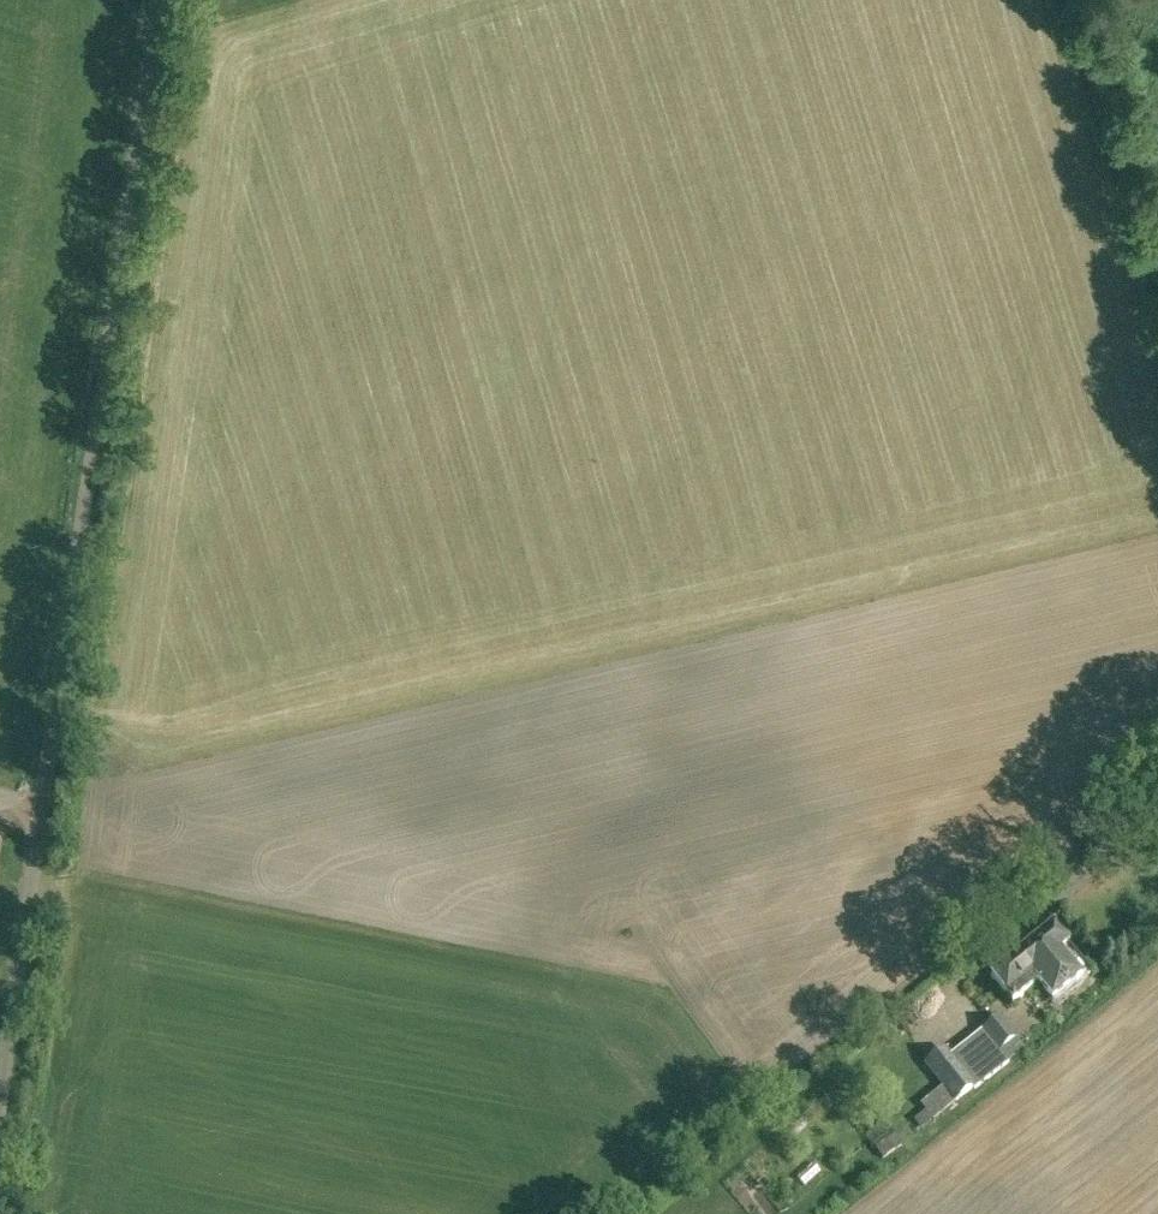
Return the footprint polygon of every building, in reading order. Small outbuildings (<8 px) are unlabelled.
[(1089,971),(1054,927),(991,977),(1013,1005),(1038,985),(1052,1001),(1089,971)] [(931,1012),(954,1036),(985,1007),(962,982),(931,1012)] [(955,1103),(973,1087),(975,1090),(1010,1062),(1013,1066),(1025,1057),(1013,1042),(1019,1038),(1001,1015),(981,1030),(982,1032),(951,1054),(945,1047),(924,1063),(943,1088),(922,1103),(931,1118),(953,1101),(955,1103)]
